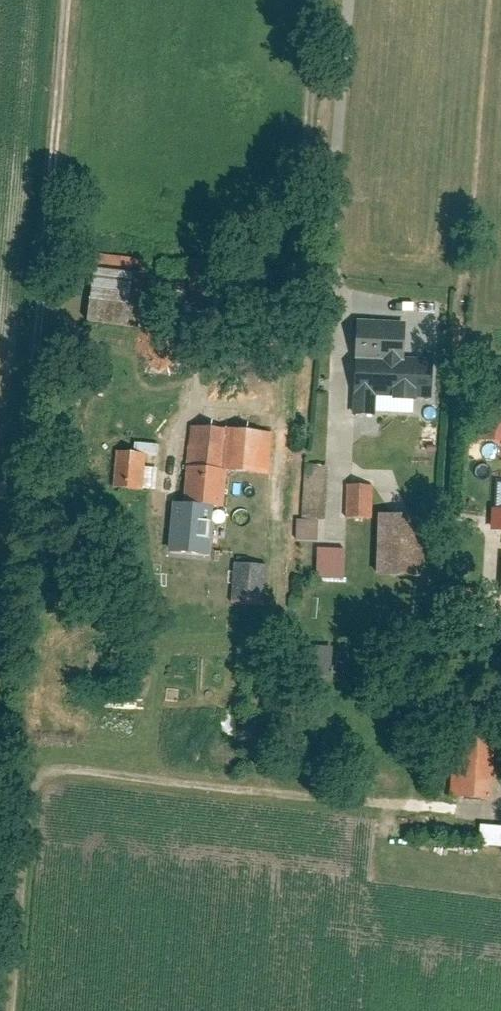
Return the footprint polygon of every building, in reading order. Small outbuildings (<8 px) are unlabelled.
[(131,263),(87,261),(84,317),(128,319),(131,263)] [(360,318),(354,415),(375,417),(376,396),(394,398),(394,400),(418,401),(418,399),(434,400),(437,356),(408,354),(410,321),(360,318)] [(179,330),(146,327),(141,387),(174,390),(179,330)] [(476,391),(473,440),(500,442),(500,393),(476,391)] [(259,429),(188,424),(183,501),(207,503),(210,466),(257,469),(259,429)] [(139,451),(115,450),(112,483),(137,485),(139,451)] [(328,521),(331,467),(306,465),(302,520),(320,521),(328,521)] [(374,486),(347,485),(347,519),(373,520),(374,486)] [(427,516),(379,514),(377,576),(425,578),(427,516)] [(302,520),(298,520),(297,541),(319,541),(320,521),(302,520)] [(257,583),(258,548),(234,548),(233,583),(257,583)] [(346,550),(318,549),(317,578),(345,579),(346,550)] [(493,801),(498,724),(456,721),(451,798),(493,801)] [(481,826),(480,846),(500,848),(500,827),(481,826)]
